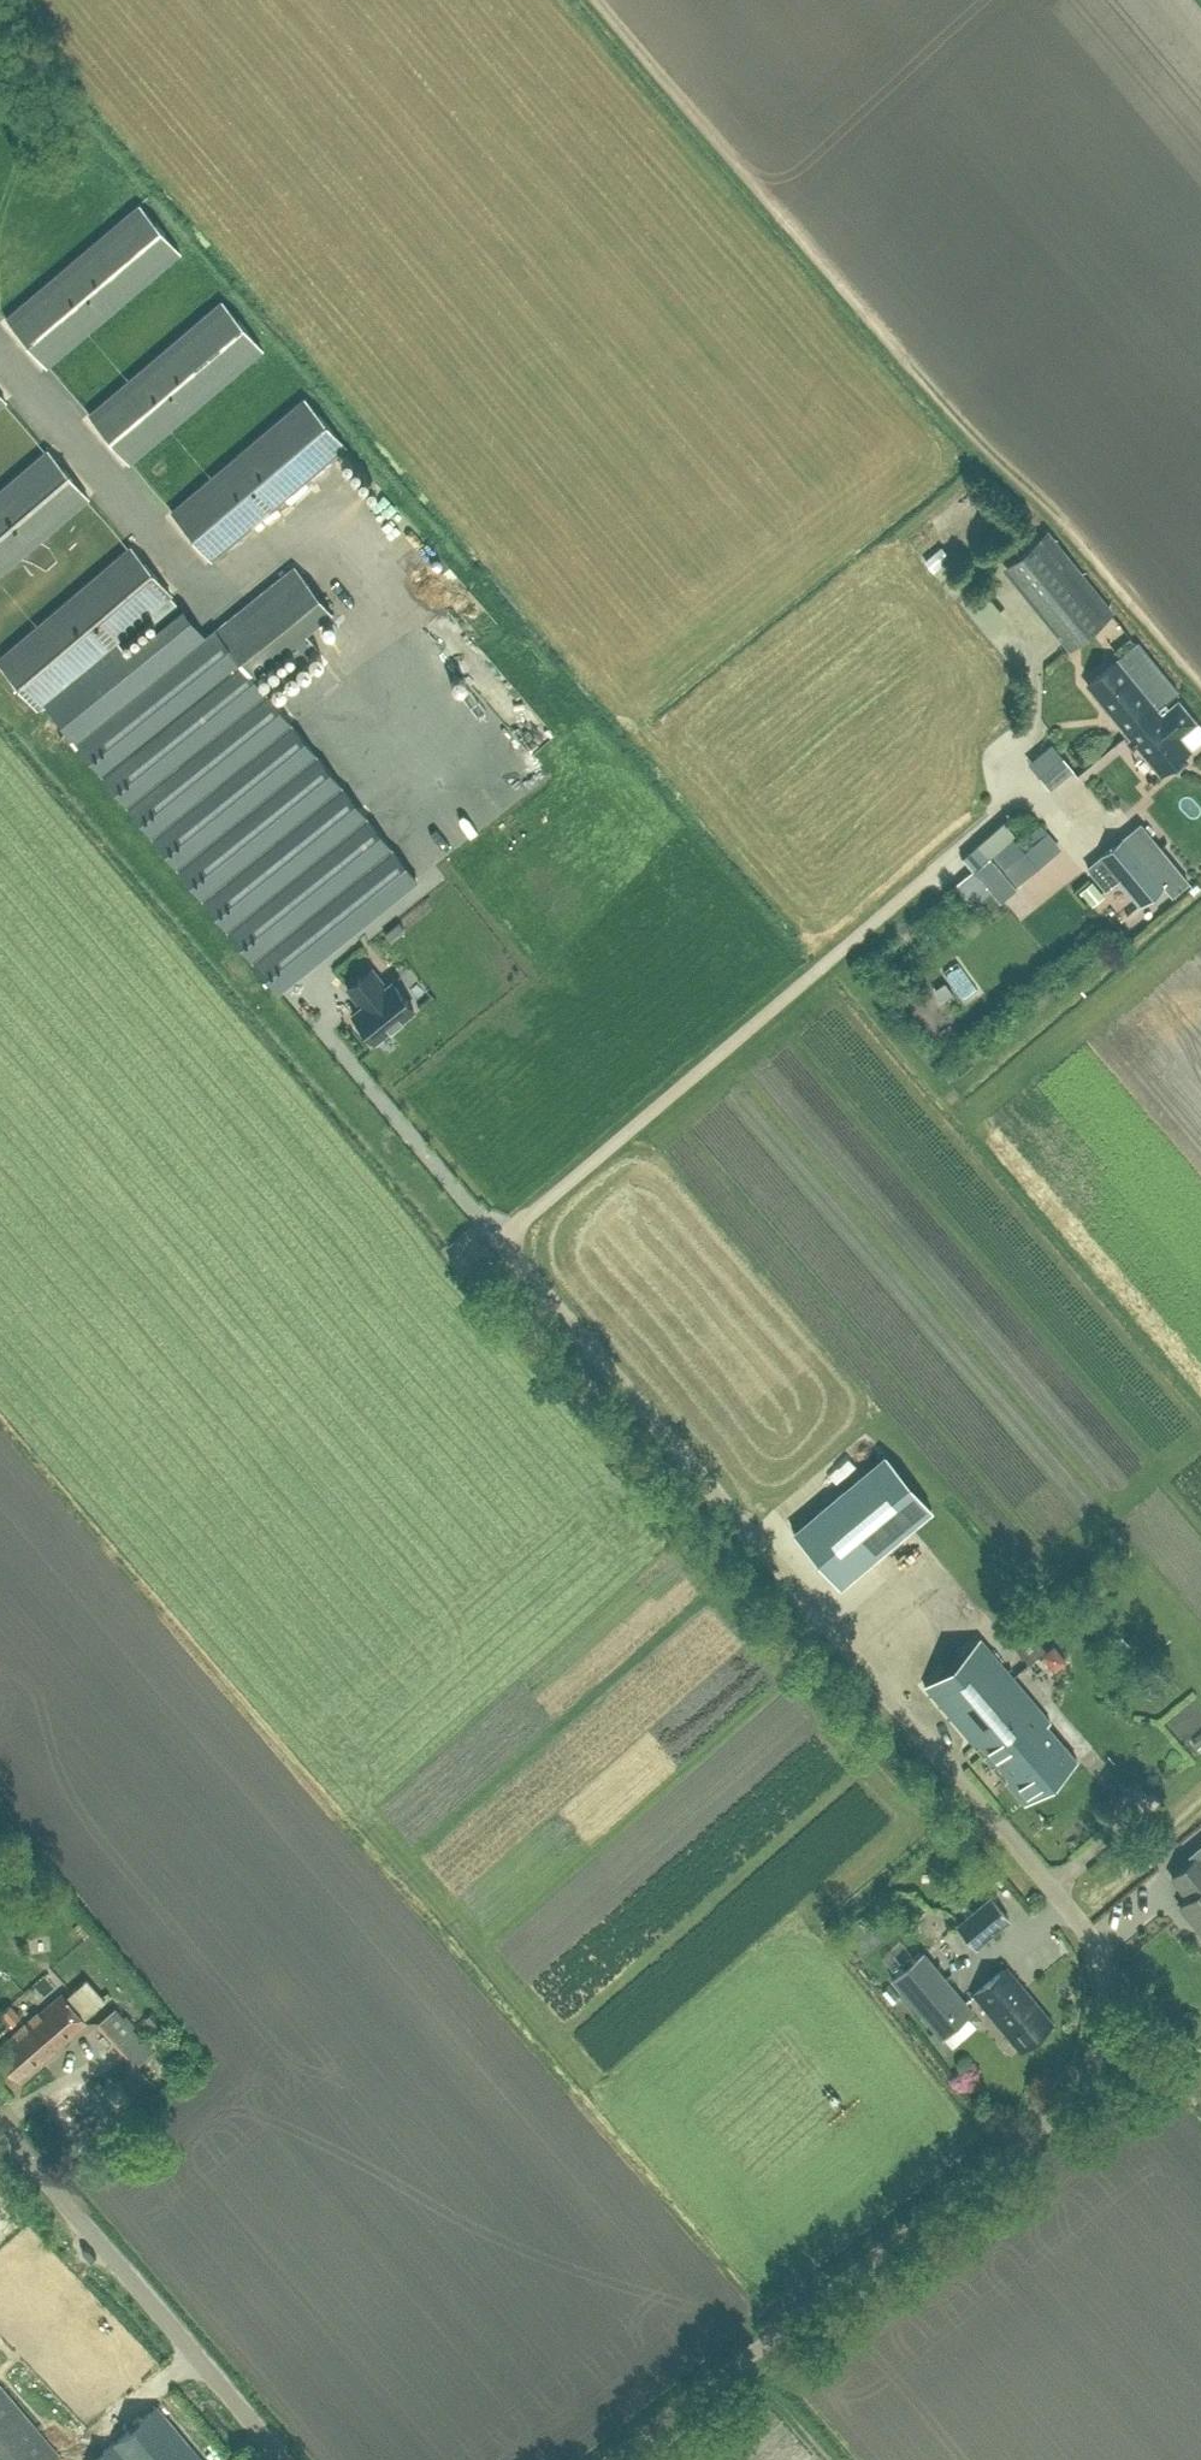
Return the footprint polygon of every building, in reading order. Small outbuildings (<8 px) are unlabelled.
[(138,203),(5,316),(46,365),(179,251),(138,203)] [(220,299),(88,413),(129,461),(262,348),(220,299)] [(303,396),(170,510),(211,558),(344,445),(303,396)] [(46,448),(0,488),(0,572),(88,496),(46,448)] [(1101,618),(1035,539),(1005,564),(1072,643),(1101,618)] [(129,545),(0,655),(0,663),(38,707),(170,593),(129,545)] [(297,658),(314,644),(304,631),(330,610),(293,565),(204,636),(76,740),(278,990),(416,878),(251,674),(287,645),(297,658)] [(139,626),(161,661),(177,651),(156,616),(139,626)] [(1087,681),(1127,730),(1175,691),(1134,641),(1114,657),(1115,658),(1087,681)] [(487,696),(533,744),(553,726),(518,689),(510,696),(504,689),(510,684),(506,679),(487,696)] [(1189,747),(1177,733),(1193,719),(1176,699),(1160,712),(1156,707),(1176,691),(1175,691),(1127,730),(1160,770),(1189,747)] [(401,829),(408,841),(428,831),(422,818),(401,829)] [(1186,880),(1137,822),(1086,865),(1104,887),(1117,877),(1138,902),(1161,881),(1171,893),(1186,880)] [(1050,908),(1070,893),(1054,870),(1033,885),(1050,908)] [(1104,894),(1091,880),(1079,890),(1092,904),(1104,894)] [(346,986),(357,999),(361,1004),(352,1012),(357,1019),(353,1022),(364,1035),(368,1032),(374,1039),(413,1007),(391,980),(385,985),(370,967),(346,986)] [(883,1452),(793,1531),(840,1586),(931,1506),(883,1452)] [(1028,1660),(1044,1646),(1028,1627),(1012,1641),(1028,1660)] [(1049,1718),(979,1636),(925,1683),(1024,1800),(1076,1756),(1046,1721),(1049,1718)] [(1179,1903),(1200,1928),(1200,1927),(1200,1845),(1190,1854),(1193,1857),(1173,1873),(1190,1894),(1179,1903)] [(975,1944),(1008,1916),(989,1894),(956,1922),(975,1944)] [(921,1952),(895,1975),(943,2032),(970,2009),(921,1952)] [(1019,2048),(1052,2020),(1005,1964),(972,1992),(1019,2048)] [(85,2020),(61,1992),(0,2045),(0,2054),(20,2077),(85,2020)] [(9,2021),(20,2013),(11,2002),(1,2010),(9,2021)] [(146,2042),(134,2030),(117,2046),(129,2058),(146,2042)] [(58,2452),(0,2384),(0,2459),(49,2459),(58,2452)] [(156,2402),(111,2439),(112,2440),(88,2459),(204,2459),(156,2402)]
